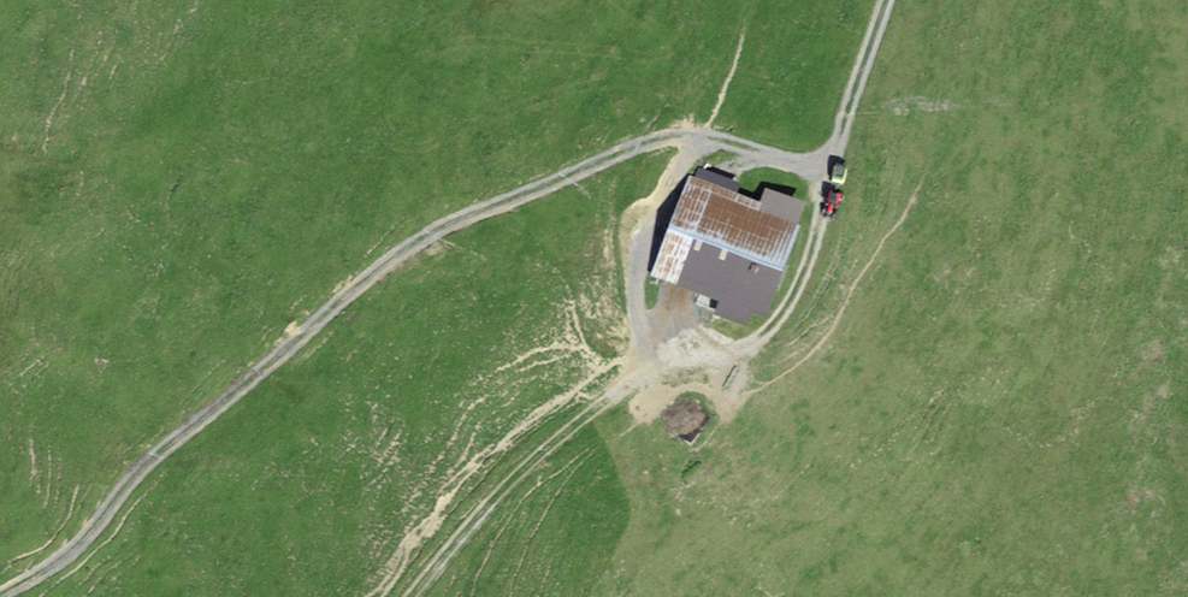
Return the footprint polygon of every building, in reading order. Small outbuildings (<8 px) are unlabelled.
[(717,301),(712,315),(745,326),(749,312),(766,318),(805,204),(764,190),(760,202),(686,176),(651,278),(717,301)]
